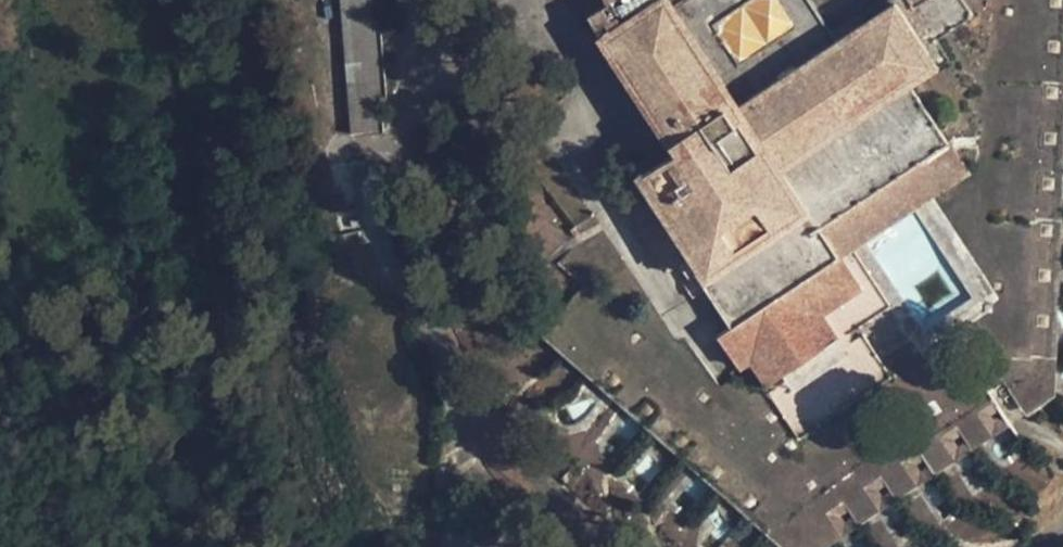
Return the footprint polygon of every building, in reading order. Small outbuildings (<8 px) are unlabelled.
[(374,7),(374,0),(340,0),(340,8),(374,7)] [(586,14),(599,33),(674,146),(634,172),(621,173),(617,176),(613,183),(613,192),(666,272),(688,257),(732,325),(717,335),(740,369),(749,364),(764,386),(782,374),(837,337),(821,314),(860,288),(840,258),(819,225),(949,139),(912,82),(939,65),(926,45),(973,13),(964,0),(893,0),(835,38),(831,31),(810,0),(683,0),(673,7),(669,0),(608,0),(586,14)] [(835,38),(893,0),(878,0),(831,31),(835,38)] [(997,353),(1001,380),(1028,415),(1055,397),(1062,186),(1062,0),(1013,0),(997,353)] [(342,26),(376,24),(374,7),(340,8),(342,26)] [(344,44),(377,42),(376,24),(342,26),(344,44)] [(345,62),(378,59),(377,42),(344,44),(345,62)] [(346,80),(380,78),(378,59),(345,62),(346,80)] [(348,97),(381,95),(380,78),(346,80),(348,97)] [(349,115),(383,113),(381,95),(348,97),(349,115)] [(351,133),(384,131),(383,113),(349,115),(351,133)] [(819,225),(840,258),(971,171),(949,139),(819,225)] [(367,178),(377,179),(379,162),(369,161),(367,178)] [(781,546),(826,546),(1009,425),(975,371),(806,482),(584,286),(539,334),(630,415),(643,426),(699,475),(711,487),(781,546)] [(847,353),(837,337),(782,374),(793,390),(847,353)]
